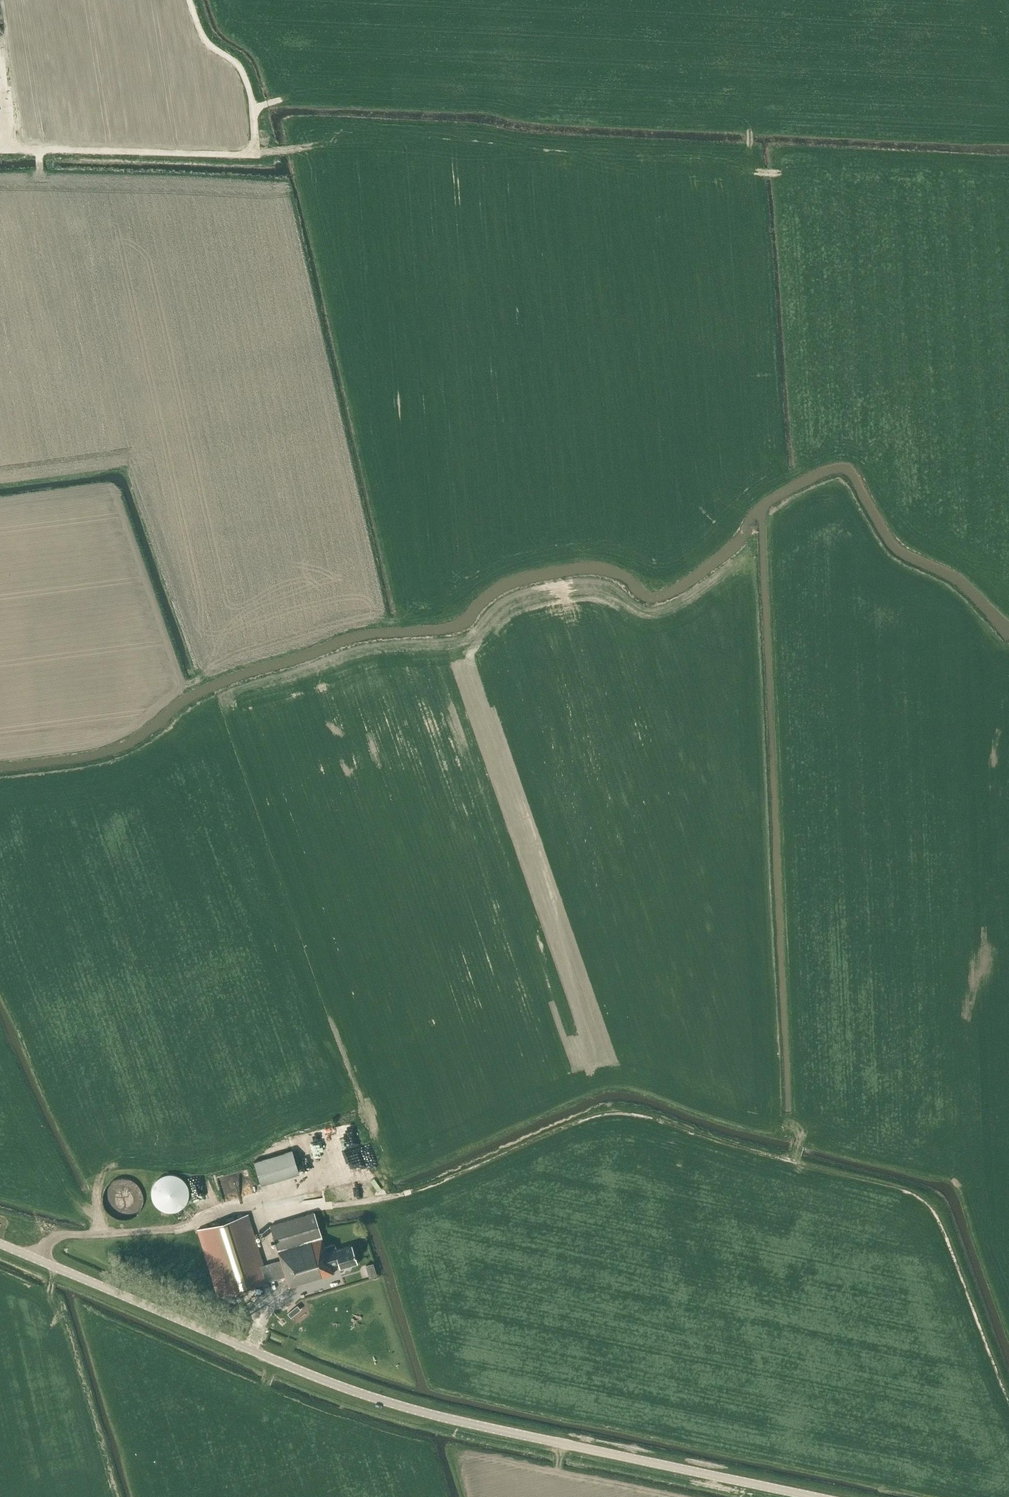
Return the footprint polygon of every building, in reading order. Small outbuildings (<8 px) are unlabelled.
[(253,1161),(260,1185),(299,1173),(291,1149),(253,1161)] [(152,1187),(151,1193),(152,1198),(154,1203),(157,1207),(162,1210),(167,1211),(172,1211),(177,1210),(182,1207),(185,1203),(187,1198),(188,1193),(187,1187),(185,1183),(182,1179),(177,1176),(172,1174),(167,1174),(162,1176),(157,1179),(154,1183),(152,1187)] [(324,1246),(314,1212),(270,1225),(280,1259),(263,1264),(247,1214),(198,1229),(218,1296),(285,1275),(289,1287),(333,1273),(330,1265),(338,1263),(339,1268),(357,1263),(351,1244),(336,1249),(334,1243),(324,1246)] [(367,1263),(370,1277),(378,1275),(375,1261),(367,1263)]
